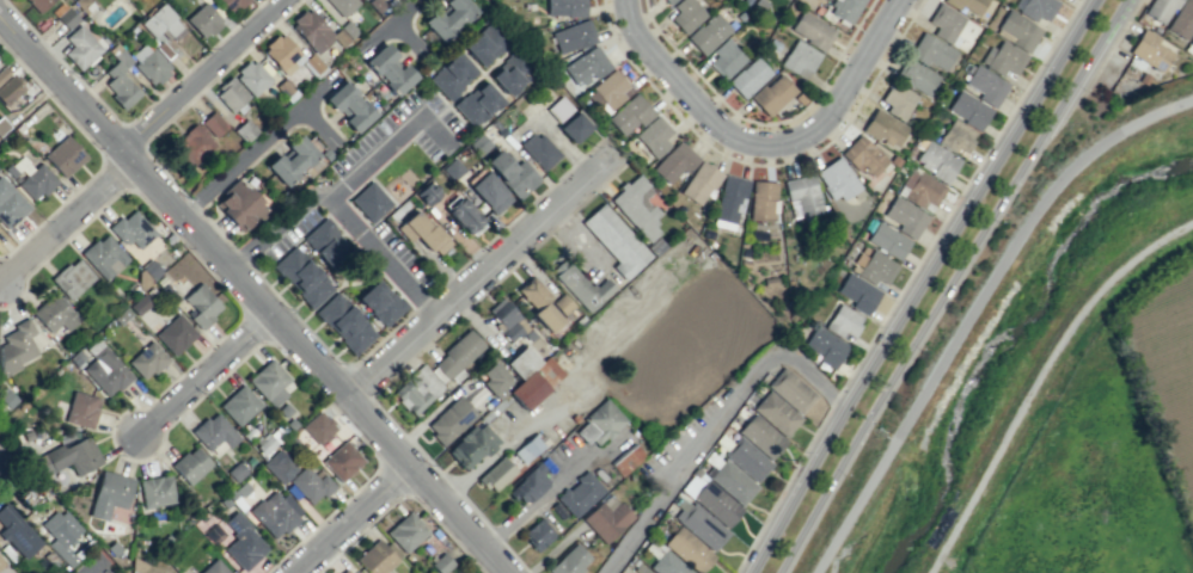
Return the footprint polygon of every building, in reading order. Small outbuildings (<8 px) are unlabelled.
[(39,13),(53,0),(26,0),(39,13)] [(232,16),(218,0),(249,0),(250,1),(232,16)] [(359,2),(357,0),(325,0),(343,18),(359,2)] [(380,0),(369,0),(367,2),(378,13),(386,6),(380,0)] [(441,43),(476,11),(466,0),(448,0),(436,10),(435,9),(422,22),(441,43)] [(585,16),(585,0),(546,0),(546,17),(585,16)] [(685,35),(706,14),(693,0),(683,0),(666,16),(685,35)] [(827,14),(852,25),(863,0),(833,0),(827,14)] [(942,1),(959,10),(961,6),(979,16),(987,0),(943,0),(942,1)] [(1013,8),(1035,21),(1037,16),(1047,21),(1058,1),(1056,0),(1017,0),(1013,8)] [(1143,13),(1164,25),(1179,0),(1151,0),(1143,13)] [(1189,40),(1192,31),(1192,0),(1181,0),(1167,30),(1189,40)] [(185,20),(203,40),(223,22),(204,2),(185,20)] [(140,23),(153,38),(163,29),(174,41),(186,30),(161,3),(140,23)] [(953,45),(966,15),(936,3),(928,23),(936,26),(932,36),(953,45)] [(69,7),(57,17),(69,30),(80,19),(69,7)] [(289,25),(316,54),(335,37),(308,8),(289,25)] [(1028,52),(1041,29),(1008,9),(995,31),(1028,52)] [(731,29),(714,11),(686,38),(702,56),(731,29)] [(835,28),(799,11),(789,33),(825,50),(835,28)] [(595,42),(589,20),(551,31),(558,54),(595,42)] [(480,67),(509,45),(491,22),(462,44),(480,67)] [(72,46),(64,52),(78,70),(102,51),(80,24),(64,37),(72,46)] [(1173,52),(1156,43),(1159,38),(1143,28),(1128,53),(1161,72),(1173,52)] [(956,51),(921,31),(909,54),(944,74),(956,51)] [(285,76),(304,58),(279,33),(261,50),(285,76)] [(705,61),(724,80),(746,58),(726,39),(705,61)] [(820,54),(795,39),(780,65),(804,80),(820,54)] [(979,64),(1002,75),(1004,70),(1016,75),(1026,53),(999,41),(995,49),(988,46),(979,64)] [(128,58),(154,85),(171,69),(145,42),(128,58)] [(415,79),(385,43),(364,60),(394,96),(415,79)] [(612,67),(595,44),(563,68),(580,91),(612,67)] [(140,94),(120,72),(132,61),(121,50),(114,57),(117,60),(104,72),(110,79),(103,86),(124,109),(140,94)] [(478,73),(457,51),(427,79),(448,101),(478,73)] [(510,96),(533,72),(512,52),(489,76),(510,96)] [(771,73),(755,56),(727,82),(743,99),(771,73)] [(939,78),(907,57),(894,75),(926,97),(939,78)] [(271,80),(252,58),(233,74),(252,97),(271,80)] [(1008,84),(975,64),(964,83),(981,93),(977,98),(994,108),(1008,84)] [(796,90),(778,72),(750,99),(768,117),(796,90)] [(0,86),(0,101),(6,107),(25,90),(12,75),(0,86)] [(249,96),(231,77),(213,93),(231,112),(249,96)] [(325,97),(345,119),(343,121),(355,133),(376,114),(344,80),(325,97)] [(454,104),(472,128),(503,103),(485,80),(454,104)] [(878,104),(904,119),(917,96),(891,81),(878,104)] [(981,129),(992,106),(957,91),(946,113),(981,129)] [(653,112),(635,92),(607,119),(624,138),(653,112)] [(896,149),(908,127),(874,107),(862,129),(896,149)] [(199,122),(215,138),(227,127),(212,110),(199,122)] [(591,128),(576,111),(558,128),(573,144),(591,128)] [(672,131),(656,114),(634,136),(655,158),(669,145),(663,139),(672,131)] [(0,119),(0,137),(12,127),(2,117),(0,119)] [(976,131),(951,119),(938,143),(955,151),(957,148),(966,153),(976,131)] [(216,143),(195,123),(172,146),(193,167),(216,143)] [(535,129),(518,144),(543,171),(559,156),(535,129)] [(888,160),(859,133),(841,153),(870,180),(888,160)] [(86,156),(66,135),(43,156),(64,178),(86,156)] [(283,186),(318,155),(300,135),(265,166),(283,186)] [(667,185),(681,170),(685,173),(698,159),(678,140),(651,169),(667,185)] [(914,165),(950,181),(960,157),(925,141),(914,165)] [(521,160),(514,166),(498,149),(483,162),(518,200),(540,180),(521,160)] [(835,203),(860,187),(839,156),(815,172),(835,203)] [(679,193),(700,206),(720,173),(700,160),(679,193)] [(17,184),(34,202),(57,181),(39,162),(31,170),(27,165),(21,171),(25,176),(17,184)] [(945,185),(909,168),(897,195),(921,207),(924,201),(935,207),(945,185)] [(511,199),(486,171),(469,187),(494,215),(511,199)] [(659,232),(651,223),(660,215),(644,198),(652,190),(636,173),(608,199),(648,242),(659,232)] [(823,212),(814,173),(783,181),(793,219),(823,212)] [(710,224),(734,231),(748,180),(724,174),(710,224)] [(7,228),(29,208),(0,176),(0,221),(7,228)] [(240,232),(254,219),(257,222),(269,212),(239,179),(214,202),(240,232)] [(370,222),(391,204),(370,180),(349,200),(370,222)] [(775,182),(751,181),(750,220),(774,220),(775,182)] [(899,224),(896,229),(914,239),(928,215),(894,195),(883,215),(899,224)] [(470,235),(483,220),(457,197),(444,212),(470,235)] [(624,281),(651,256),(602,202),(580,222),(617,263),(612,268),(624,281)] [(134,253),(155,234),(132,208),(111,227),(134,253)] [(417,236),(436,257),(450,244),(417,209),(396,228),(410,242),(417,236)] [(331,267),(351,246),(322,219),(302,240),(331,267)] [(911,239),(876,222),(866,243),(901,259),(911,239)] [(105,281),(129,259),(104,233),(81,254),(105,281)] [(311,309),(334,288),(295,245),(272,266),(311,309)] [(857,274),(874,284),(877,280),(886,285),(898,264),(871,249),(857,274)] [(50,280),(70,301),(95,278),(76,256),(50,280)] [(604,277),(592,288),(563,258),(549,271),(588,312),(614,288),(604,277)] [(850,307),(868,316),(880,289),(845,273),(836,293),(853,300),(850,307)] [(515,290),(548,330),(575,308),(562,292),(552,300),(532,276),(515,290)] [(405,307),(378,278),(356,298),(384,327),(405,307)] [(223,307),(199,283),(183,298),(195,312),(189,318),(200,329),(223,307)] [(314,312),(353,355),(376,335),(337,291),(314,312)] [(50,333),(60,324),(66,331),(80,319),(54,292),(32,313),(50,333)] [(487,310),(497,321),(493,324),(510,342),(528,327),(501,297),(487,310)] [(853,337),(863,316),(837,303),(825,328),(843,337),(845,333),(853,337)] [(197,334),(177,313),(154,335),(173,355),(197,334)] [(28,319),(2,333),(7,342),(0,345),(0,362),(5,372),(38,355),(28,337),(35,333),(28,319)] [(834,369),(848,344),(814,325),(803,346),(820,355),(817,360),(834,369)] [(432,363),(448,379),(484,345),(468,329),(432,363)] [(127,361),(144,380),(168,359),(151,340),(127,361)] [(547,355),(540,362),(524,345),(504,363),(520,380),(507,391),(524,410),(564,374),(547,355)] [(81,367),(107,398),(131,377),(105,346),(81,367)] [(280,387),(289,379),(269,359),(247,380),(273,408),(287,394),(280,387)] [(497,399),(514,384),(493,361),(477,375),(497,399)] [(391,393),(413,416),(444,387),(422,364),(391,393)] [(766,386),(800,414),(816,395),(782,367),(766,386)] [(238,426),(261,404),(241,384),(218,406),(238,426)] [(785,437),(801,419),(769,389),(752,408),(785,437)] [(93,428),(99,397),(71,391),(65,423),(93,428)] [(424,426),(443,446),(476,415),(458,395),(424,426)] [(594,450),(626,421),(606,399),(575,428),(594,450)] [(319,409),(301,426),(319,445),(337,428),(319,409)] [(220,440),(228,448),(239,437),(214,410),(191,432),(209,451),(220,440)] [(787,442),(754,413),(738,431),(770,460),(787,442)] [(498,440),(479,420),(446,451),(464,471),(498,440)] [(513,451),(522,463),(544,446),(534,434),(513,451)] [(36,457),(45,475),(69,463),(75,476),(102,463),(89,436),(63,448),(61,445),(36,457)] [(756,483),(773,464),(739,436),(723,455),(756,483)] [(340,482),(363,461),(345,440),(321,461),(340,482)] [(621,477),(645,456),(634,444),(610,465),(621,477)] [(189,485),(211,464),(193,445),(171,466),(189,485)] [(262,464),(281,485),(298,469),(278,448),(262,464)] [(515,470),(501,456),(478,478),(492,493),(515,470)] [(758,487),(726,459),(709,477),(741,506),(758,487)] [(507,490),(522,507),(552,481),(537,464),(507,490)] [(323,474),(318,479),(305,465),(288,480),(312,505),(334,485),(323,474)] [(88,516),(106,521),(110,505),(125,509),(133,478),(100,470),(88,516)] [(605,489),(585,470),(556,499),(575,518),(605,489)] [(173,504),(171,475),(139,478),(142,507),(173,504)] [(692,500),(729,527),(743,507),(705,480),(692,500)] [(302,515),(276,487),(249,511),(275,540),(302,515)] [(633,517),(610,493),(581,519),(605,544),(633,517)] [(713,552),(729,534),(689,498),(673,516),(713,552)] [(22,560),(41,545),(7,501),(0,506),(0,524),(3,528),(0,531),(0,532),(22,560)] [(78,560),(65,546),(82,530),(62,507),(41,526),(54,539),(48,544),(69,568),(78,560)] [(243,571),(269,548),(235,511),(223,522),(237,537),(224,549),(243,571)] [(385,532),(404,553),(428,532),(409,511),(385,532)] [(537,551),(555,536),(540,518),(521,533),(537,551)] [(698,572),(701,572),(716,556),(678,526),(663,545),(698,572)] [(367,572),(383,572),(397,563),(380,539),(355,557),(367,572)] [(577,572),(591,558),(574,542),(547,571),(549,572),(578,572),(577,572)] [(663,550),(649,570),(653,572),(695,572),(663,550)] [(443,553),(430,564),(438,572),(443,572),(453,564),(443,553)] [(215,558),(198,572),(229,572),(215,558)]
